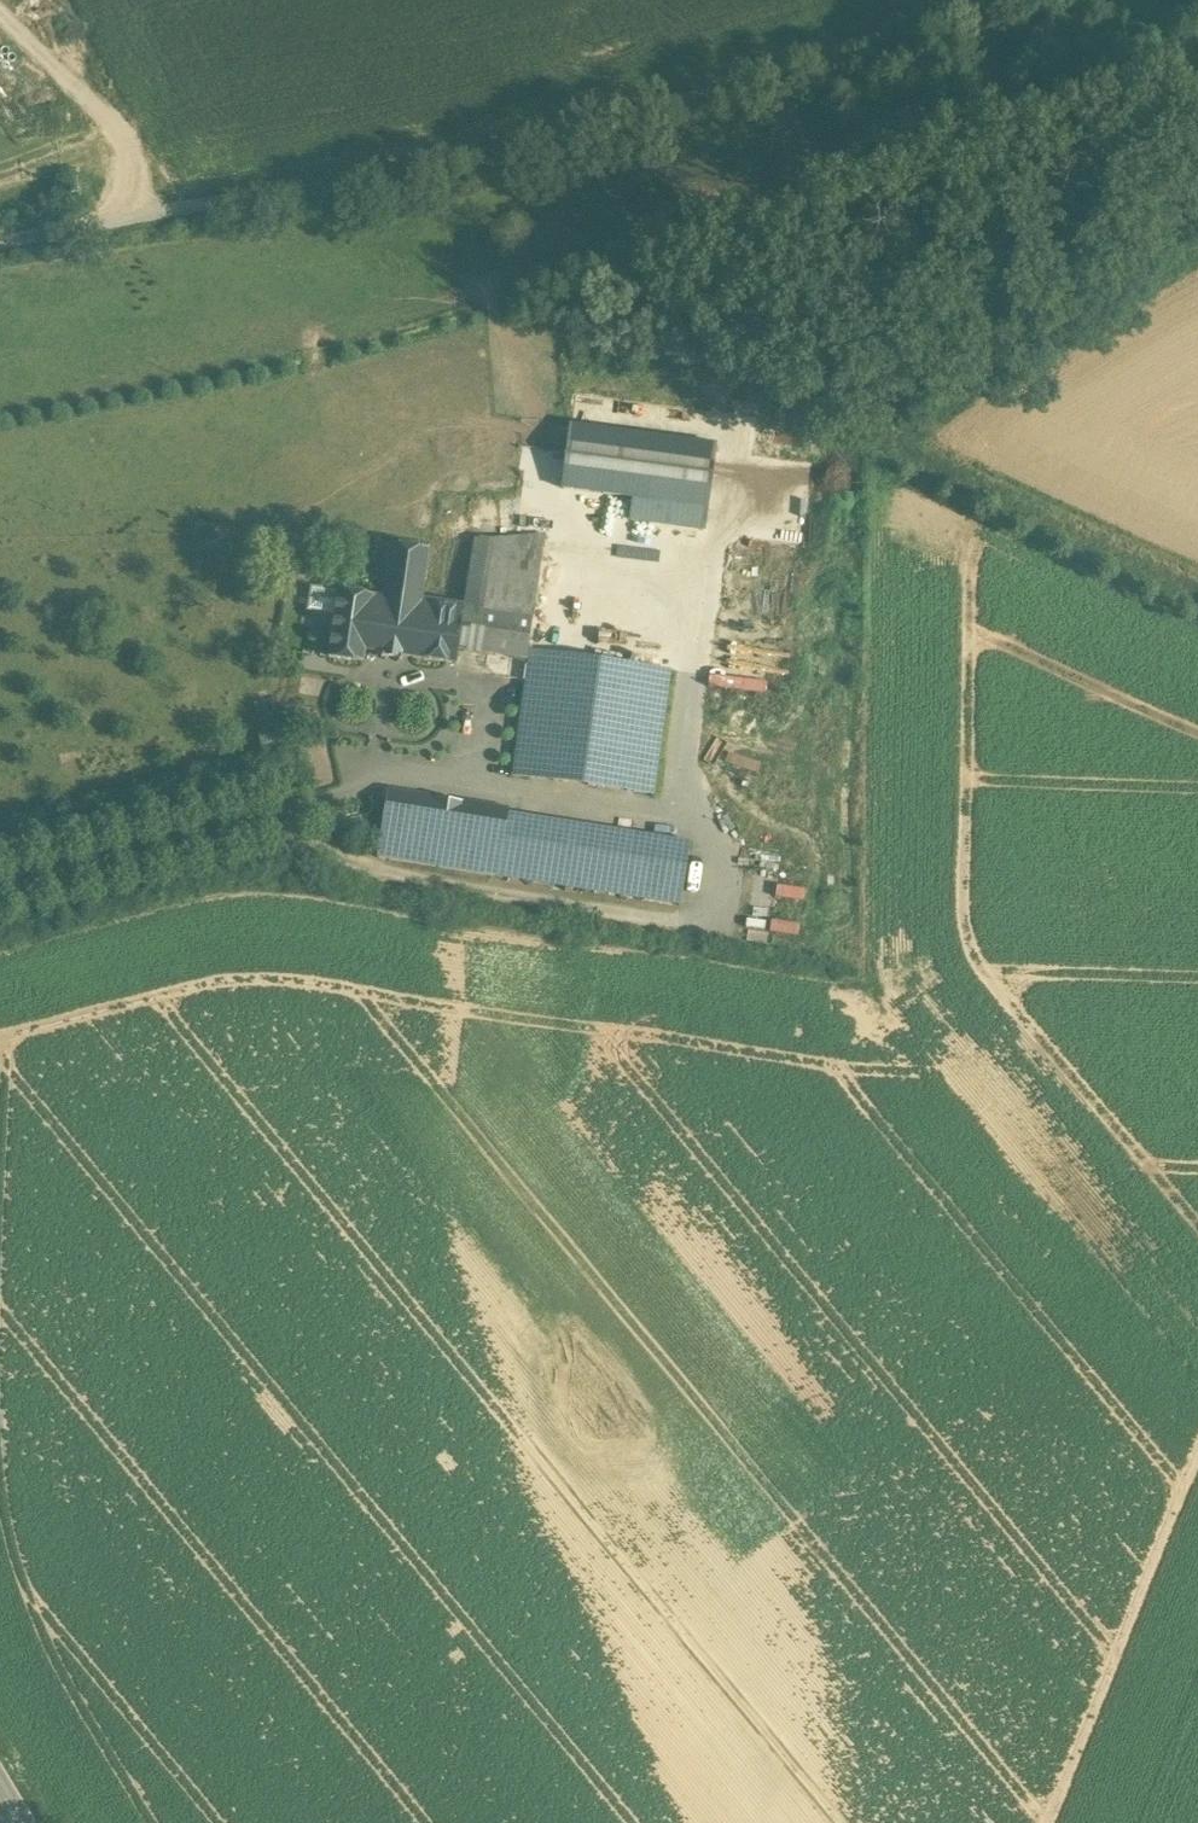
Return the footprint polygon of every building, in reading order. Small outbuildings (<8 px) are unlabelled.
[(552,486),(702,504),(709,439),(560,421),(552,486)] [(475,543),(466,609),(534,618),(545,536),(475,543)] [(393,546),(386,599),(401,601),(419,603),(426,550),(393,546)] [(386,599),(338,592),(328,661),(369,667),(370,660),(393,664),(401,601),(386,599)] [(419,603),(401,601),(393,664),(457,673),(462,640),(466,610),(419,603)] [(534,618),(466,609),(466,610),(462,640),(529,649),(534,618)] [(670,672),(530,652),(513,773),(653,792),(670,672)] [(707,673),(706,686),(765,691),(766,679),(707,673)] [(389,794),(387,804),(508,824),(502,862),(515,864),(522,816),(389,794)] [(508,824),(387,804),(381,842),(502,862),(508,824)] [(690,843),(522,816),(515,864),(682,892),(690,843)] [(803,898),(805,888),(775,883),(773,894),(803,898)] [(791,919),(794,900),(773,897),(770,916),(791,919)] [(768,918),(766,930),(795,933),(796,921),(768,918)]
